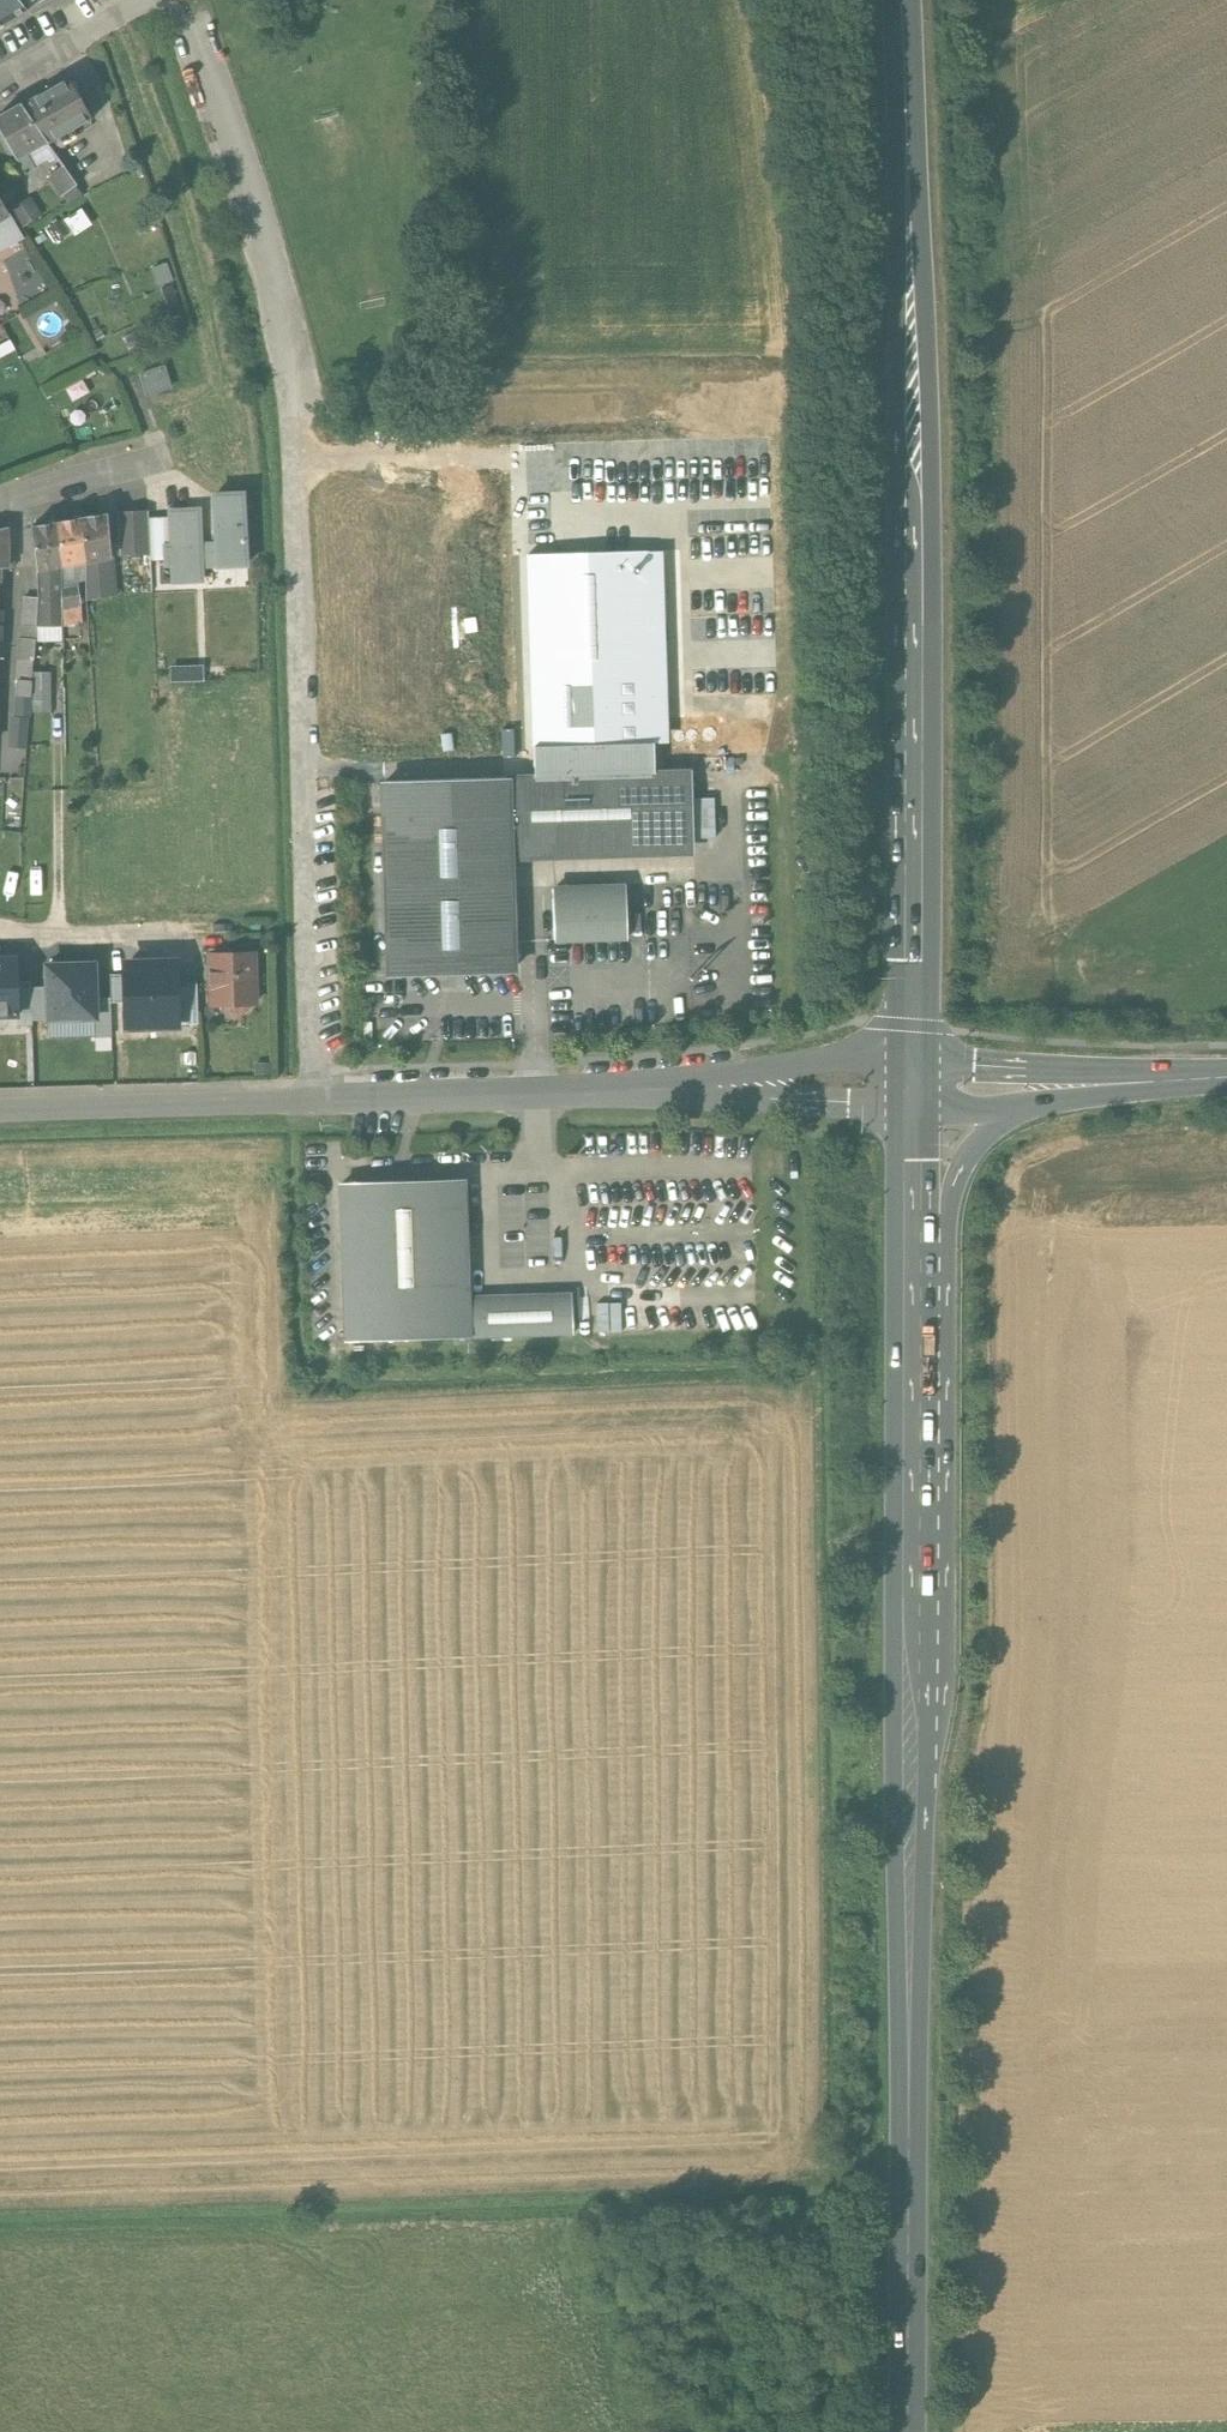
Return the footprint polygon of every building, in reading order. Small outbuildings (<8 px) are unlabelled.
[(26,11),(17,0),(0,0),(0,27),(26,11)] [(26,11),(37,2),(38,4),(46,0),(17,0),(26,11)] [(69,79),(21,106),(46,141),(49,145),(92,121),(69,79)] [(21,106),(0,118),(0,132),(25,176),(37,168),(27,152),(46,141),(21,106)] [(49,176),(63,196),(77,186),(63,166),(49,176)] [(23,228),(41,217),(29,196),(11,207),(23,228)] [(22,241),(0,202),(0,254),(22,241)] [(165,369),(141,376),(147,394),(170,387),(165,369)] [(201,568),(246,567),(244,496),(216,497),(217,553),(201,554),(200,512),(171,513),(172,547),(166,547),(166,567),(172,567),(173,584),(202,583),(201,568)] [(149,512),(117,513),(120,556),(151,555),(149,512)] [(108,515),(82,519),(86,563),(86,583),(86,602),(115,597),(108,515)] [(82,519),(57,524),(62,567),(61,592),(79,588),(78,583),(86,583),(86,563),(82,519)] [(57,524),(32,528),(38,571),(38,595),(37,627),(37,629),(38,643),(61,643),(61,627),(62,627),(61,592),(62,567),(57,524)] [(0,532),(0,569),(14,568),(14,558),(7,559),(6,530),(0,532)] [(528,562),(534,747),(650,743),(667,743),(661,558),(528,562)] [(152,584),(151,560),(132,560),(133,584),(152,584)] [(79,588),(61,592),(62,627),(83,626),(81,602),(79,588)] [(37,627),(38,595),(26,594),(26,598),(24,598),(21,627),(37,627)] [(37,629),(37,627),(21,627),(18,660),(34,661),(37,629)] [(33,678),(34,661),(18,660),(16,682),(19,682),(18,697),(31,697),(33,678)] [(204,666),(170,667),(171,684),(204,682),(204,666)] [(50,678),(33,678),(34,718),(51,718),(50,678)] [(31,697),(18,697),(17,714),(30,715),(31,697)] [(27,750),(30,715),(17,714),(13,714),(10,749),(27,750)] [(534,747),(535,778),(651,774),(650,743),(534,747)] [(535,778),(385,783),(391,976),(512,972),(508,852),(508,846),(694,840),(692,773),(651,774),(535,778)] [(626,889),(553,891),(554,940),(627,938),(626,889)] [(253,955),(210,956),(212,1006),(230,1005),(236,1011),(245,1011),(251,1004),(255,1004),(253,955)] [(0,959),(0,1017),(17,1016),(18,1016),(17,983),(16,959),(0,959)] [(128,1027),(176,1026),(175,1018),(175,982),(174,963),(126,965),(126,975),(127,1003),(128,1027)] [(49,1020),(96,1018),(95,999),(94,965),(47,966),(47,988),(49,1020)] [(112,1003),(127,1003),(126,975),(111,975),(112,1003)] [(32,1021),(31,988),(31,982),(17,983),(18,1016),(17,1016),(17,1026),(33,1026),(32,1021)] [(176,1026),(199,1024),(197,983),(175,982),(175,1018),(176,1026)] [(32,1021),(49,1020),(47,988),(31,988),(32,1021)] [(111,998),(95,999),(96,1018),(97,1039),(113,1039),(111,998)] [(462,1180),(342,1184),(348,1342),(573,1335),(572,1296),(466,1300),(462,1180)]
